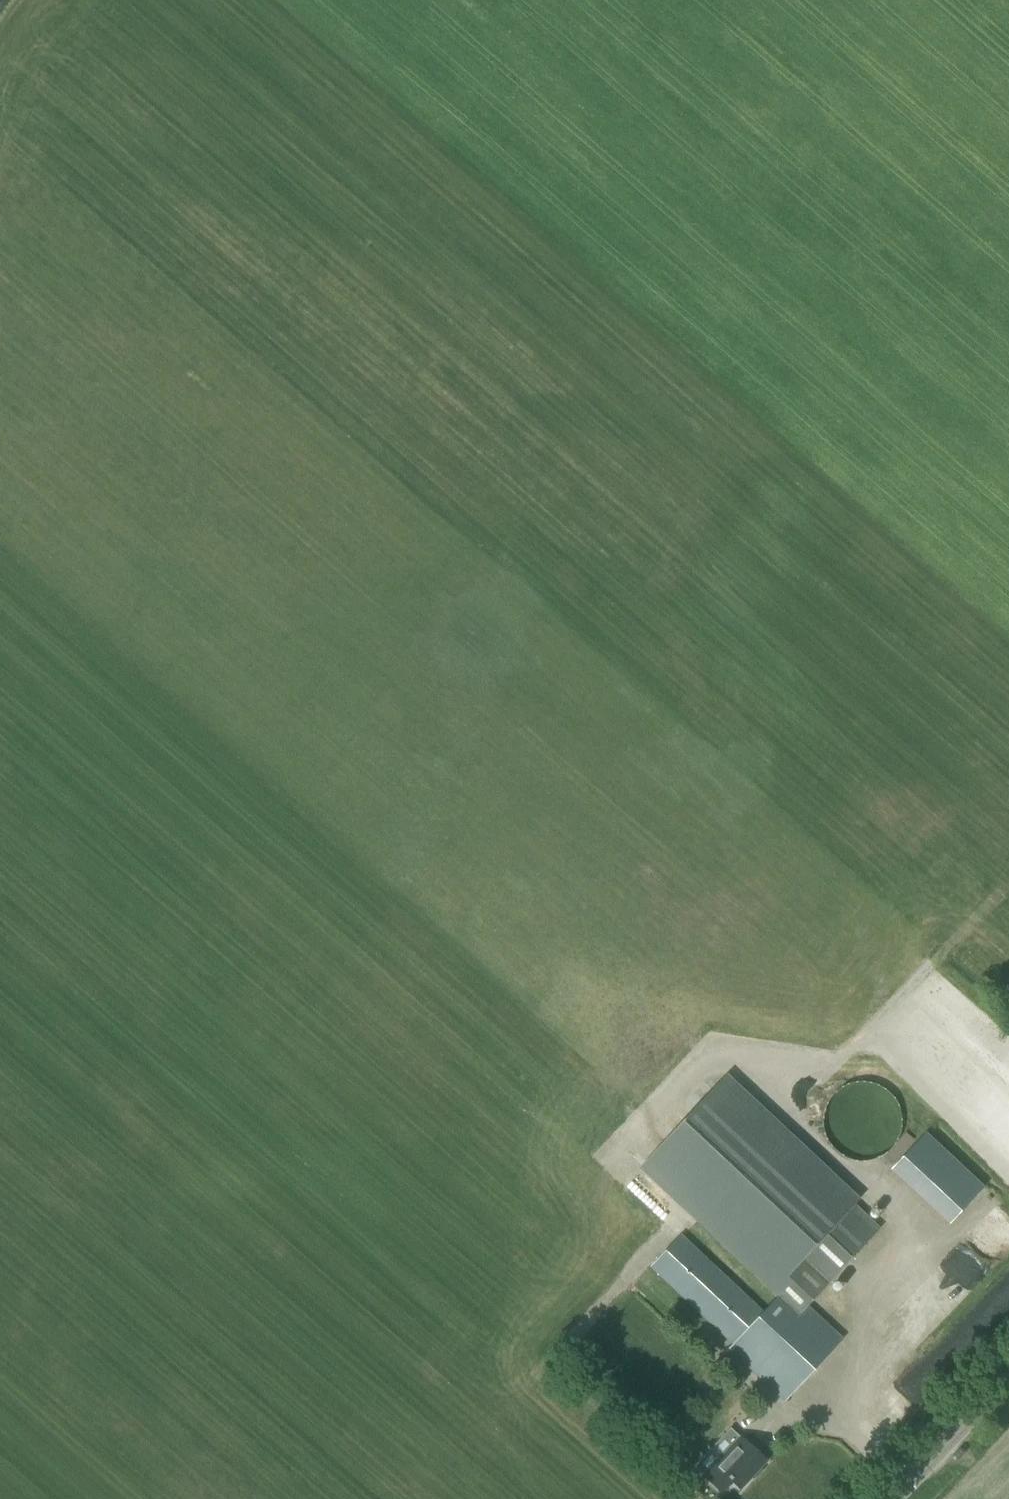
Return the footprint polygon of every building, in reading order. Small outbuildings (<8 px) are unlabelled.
[(724,1078),(641,1166),(778,1294),(785,1287),(806,1307),(879,1229),(853,1205),(856,1202),(724,1078)] [(879,1125),(892,1125),(892,1086),(850,1086),(850,1143),(879,1142),(879,1125)] [(947,1223),(983,1185),(924,1129),(888,1167),(947,1223)] [(680,1237),(651,1267),(734,1344),(730,1349),(770,1386),(784,1399),(840,1340),(806,1307),(785,1287),(778,1294),(780,1296),(762,1314),(680,1237)] [(693,1466),(707,1479),(721,1493),(731,1482),(739,1489),(765,1461),(729,1427),(693,1466)]
